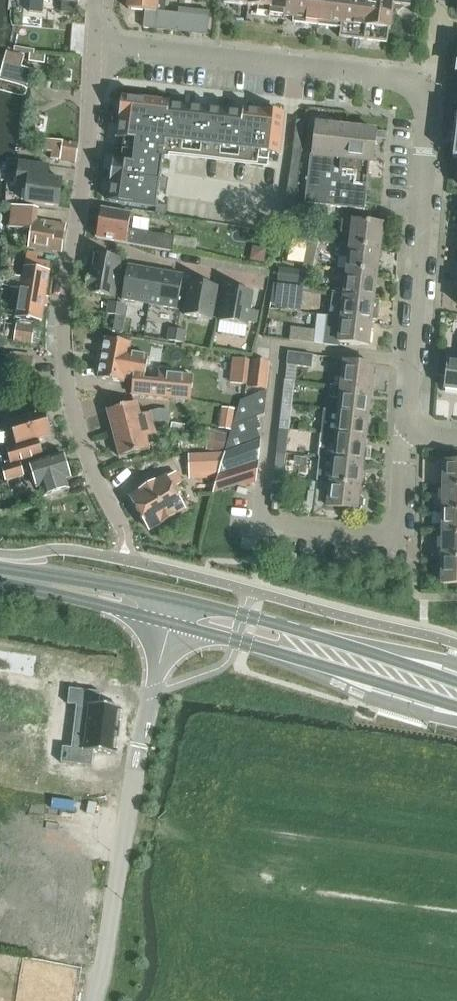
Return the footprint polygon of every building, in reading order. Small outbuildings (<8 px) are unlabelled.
[(43,14),(44,0),(31,0),(30,13),(43,14)] [(128,10),(146,12),(146,11),(165,13),(167,0),(129,0),(128,10)] [(224,3),(271,10),(270,16),(279,17),(317,21),(316,26),(334,28),(341,29),(340,37),(388,44),(389,30),(391,30),(393,16),(403,7),(410,8),(412,0),(224,0),(224,3)] [(144,28),(207,35),(210,12),(179,8),(178,15),(165,13),(146,11),(146,12),(144,28)] [(112,187),(109,202),(156,208),(157,205),(159,190),(160,178),(163,160),(160,159),(159,159),(159,158),(160,151),(164,152),(165,143),(176,145),(253,154),(253,153),(265,155),(278,156),(279,157),(284,116),(264,113),(245,111),(243,111),(243,115),(199,110),(198,109),(170,106),(170,102),(169,102),(169,103),(165,103),(123,98),(124,97),(123,97),(122,97),(119,120),(121,120),(121,123),(118,139),(116,139),(116,140),(118,140),(121,141),(120,141),(120,147),(125,147),(131,148),(131,149),(130,155),(129,155),(119,153),(118,158),(117,163),(114,162),(115,161),(113,161),(110,184),(112,185),(112,187)] [(283,216),(280,235),(292,236),(294,219),(296,203),(298,185),(300,165),(303,144),(305,124),(305,122),(296,121),(294,140),(292,158),(289,181),(286,199),(283,216)] [(306,204),(365,211),(370,165),(372,166),(375,139),(376,132),(317,125),(314,156),(311,156),(306,204)] [(376,132),(375,139),(385,140),(386,133),(376,132)] [(51,160),(76,163),(79,144),(45,139),(43,152),(52,154),(51,160)] [(253,154),(252,166),(264,168),(265,155),(253,153),(253,154)] [(25,203),(58,207),(62,181),(48,179),(49,167),(19,163),(16,189),(27,190),(25,203)] [(160,178),(159,190),(167,191),(169,179),(160,178)] [(156,208),(155,214),(156,214),(166,216),(168,207),(157,205),(156,208)] [(28,247),(62,253),(66,226),(36,221),(38,209),(12,206),(9,229),(31,231),(28,247)] [(97,239),(172,253),(175,238),(129,230),(132,215),(102,210),(97,239)] [(314,217),(309,241),(319,243),(324,219),(314,217)] [(349,247),(381,250),(383,226),(352,222),(343,221),(341,234),(350,235),(349,246),(349,247)] [(309,241),(304,264),(314,267),(319,243),(309,241)] [(346,271),(378,274),(381,250),(349,247),(349,246),(339,245),(339,250),(338,257),(348,258),(346,271)] [(50,264),(36,262),(38,254),(29,252),(27,260),(26,260),(25,268),(25,267),(23,278),(19,278),(16,289),(21,290),(16,319),(17,319),(16,324),(17,324),(14,342),(33,345),(36,328),(34,327),(36,322),(42,322),(50,272),(49,272),(50,264)] [(86,294),(114,299),(121,260),(94,255),(91,273),(89,273),(86,294)] [(299,288),(309,290),(314,267),(304,264),(303,269),(278,268),(277,285),(299,287),(299,288)] [(122,300),(150,305),(156,272),(128,267),(122,300)] [(375,298),(378,274),(346,271),(343,294),(375,298)] [(150,305),(177,310),(183,277),(156,272),(150,305)] [(184,315),(212,320),(217,287),(190,282),(184,315)] [(271,305),(289,307),(292,288),(274,285),(271,305)] [(220,322),(247,326),(247,323),(256,324),(258,312),(250,311),(253,293),(226,288),(220,322)] [(332,293),(329,317),(372,322),(372,320),(378,321),(379,309),(374,308),(375,298),(343,294),(332,293)] [(106,315),(123,318),(125,306),(108,303),(106,315)] [(339,343),(369,346),(372,322),(329,317),(327,317),(324,345),(339,347),(339,343)] [(290,341),(315,344),(316,332),(292,329),(290,341)] [(166,342),(176,344),(178,332),(168,331),(166,342)] [(176,344),(184,345),(186,334),(178,332),(176,344)] [(125,384),(126,381),(134,382),(133,395),(192,401),(194,375),(160,372),(159,381),(145,379),(148,357),(129,353),(131,344),(106,339),(98,379),(125,384)] [(287,366),(312,369),(313,357),(289,354),(287,366)] [(6,374),(32,376),(33,359),(8,357),(6,374)] [(456,392),(456,361),(448,360),(444,390),(456,392)] [(250,389),(267,391),(270,363),(253,361),(250,389)] [(341,388),(372,391),(375,367),(344,363),(341,388)] [(283,406),(292,407),(295,383),(285,382),(283,406)] [(338,412),(369,415),(372,391),(341,388),(331,387),(329,399),(340,400),(338,412)] [(241,403),(233,427),(257,418),(264,415),(267,393),(241,403)] [(150,413),(141,416),(138,404),(108,412),(114,435),(164,421),(161,410),(150,413)] [(280,430),(290,431),(292,407),(283,406),(280,430)] [(6,449),(11,465),(43,455),(38,440),(51,436),(43,412),(10,423),(17,446),(6,449)] [(336,436),(366,439),(369,415),(338,412),(336,436)] [(257,431),(257,430),(261,429),(257,418),(233,427),(229,441),(257,431)] [(157,435),(157,434),(167,432),(164,421),(114,435),(120,458),(150,450),(147,438),(157,435)] [(277,453),(287,454),(290,431),(280,430),(277,453)] [(229,441),(225,453),(261,440),(257,431),(229,441)] [(333,460),(363,463),(366,439),(336,436),(333,460)] [(261,440),(225,453),(219,476),(258,464),(261,440)] [(284,478),(286,462),(287,454),(277,453),(275,477),(284,478)] [(66,480),(70,478),(62,455),(30,465),(37,489),(42,487),(45,497),(69,490),(66,480)] [(333,460),(330,483),(361,487),(363,463),(333,460)] [(443,463),(443,488),(456,488),(456,463),(443,463)] [(3,470),(6,481),(24,475),(21,464),(3,470)] [(219,476),(214,493),(239,485),(246,486),(256,483),(258,464),(219,476)] [(142,493),(131,499),(149,530),(160,524),(161,526),(174,518),(174,516),(185,509),(178,496),(182,494),(177,487),(183,483),(177,473),(167,478),(155,485),(155,484),(141,491),(142,493)] [(330,483),(319,482),(315,516),(338,519),(339,510),(358,512),(358,508),(362,505),(363,499),(360,495),(361,487),(330,483)] [(442,512),(456,512),(456,488),(443,488),(442,512)] [(442,536),(456,537),(456,512),(442,512),(442,536)] [(456,561),(456,537),(442,536),(442,561),(456,561)] [(456,586),(456,561),(442,561),(441,586),(456,586)] [(33,677),(36,657),(8,653),(6,673),(33,677)] [(101,692),(70,689),(68,704),(77,705),(74,727),(119,732),(122,709),(100,706),(101,692)] [(116,756),(119,732),(74,727),(72,748),(63,747),(61,763),(92,767),(94,753),(116,756)] [(1,866),(42,872),(44,856),(4,850),(1,866)] [(51,898),(54,876),(23,872),(20,894),(51,898)] [(23,918),(89,929),(93,905),(62,900),(60,914),(48,912),(47,917),(24,913),(23,918)] [(55,948),(84,953),(89,929),(23,918),(22,926),(45,930),(45,934),(57,936),(55,948)] [(70,979),(84,978),(84,954),(69,955),(70,979)]
